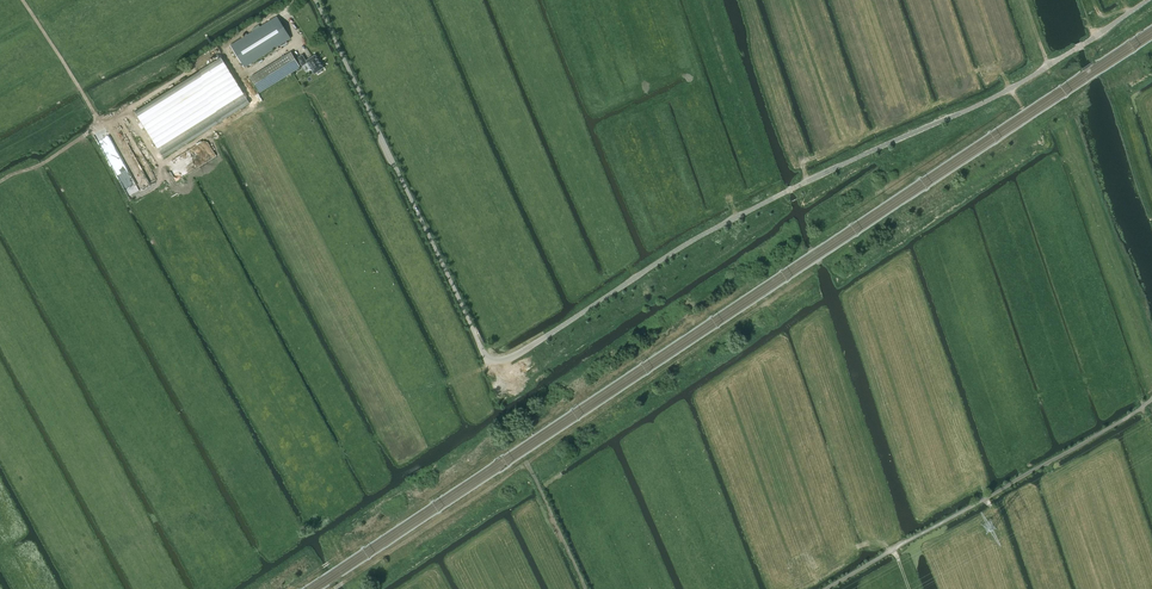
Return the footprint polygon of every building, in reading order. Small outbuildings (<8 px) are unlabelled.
[(244,67),(291,38),(277,17),(230,46),(244,67)] [(260,93),(300,67),(291,52),(250,77),(260,93)] [(299,56),(296,58),(302,66),(304,65),(307,63),(314,74),(317,73),(318,74),(322,71),(321,70),(324,68),(315,54),(306,60),(302,54),(299,56)] [(221,57),(134,112),(163,158),(250,104),(221,57)]
